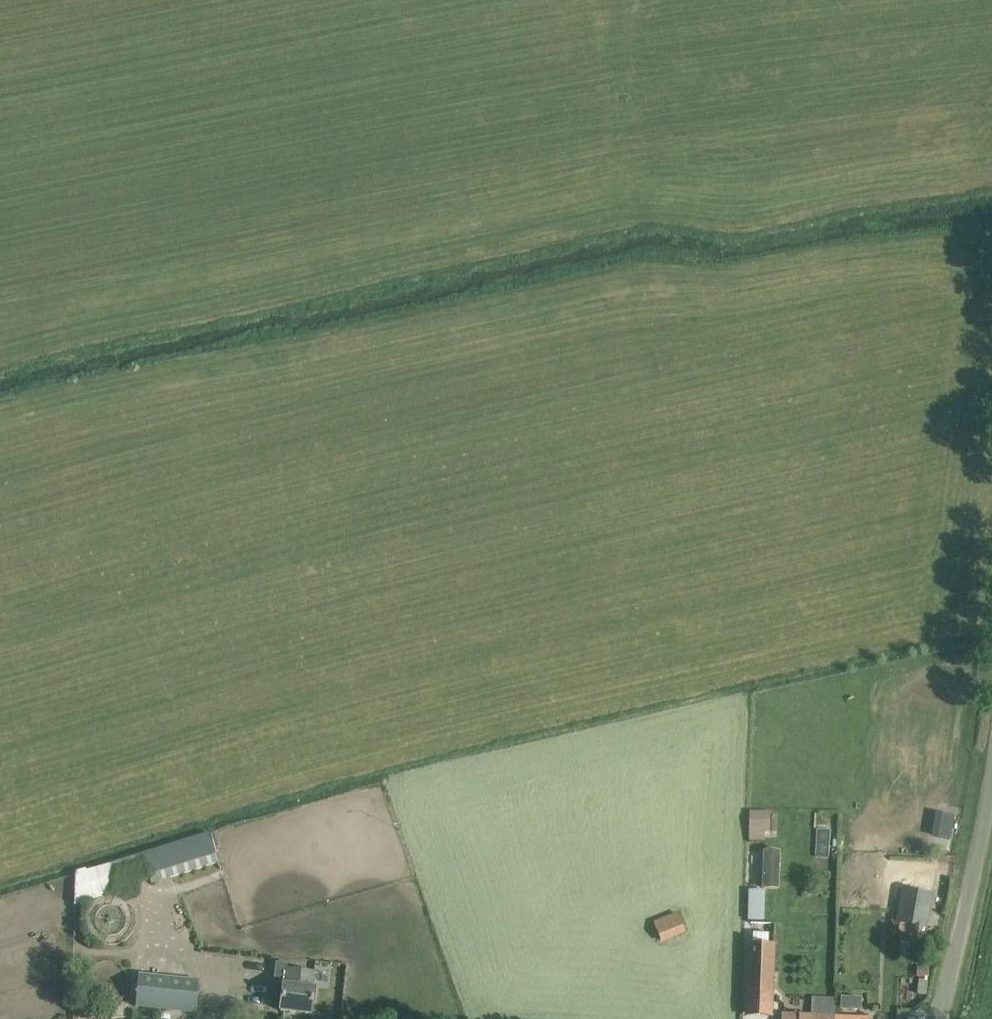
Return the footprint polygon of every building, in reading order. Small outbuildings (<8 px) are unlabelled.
[(747,810),(747,840),(767,840),(767,810),(747,810)] [(208,833),(141,854),(110,864),(114,890),(149,879),(151,883),(217,862),(208,833)] [(757,883),(771,883),(771,845),(755,845),(755,879),(757,883)] [(760,920),(761,889),(747,888),(745,919),(760,920)] [(931,894),(911,890),(903,889),(897,923),(925,928),(931,894)] [(685,934),(678,913),(654,922),(662,943),(685,934)] [(775,944),(746,943),(745,993),(774,994),(775,944)] [(283,984),(279,1011),(311,1015),(314,988),(312,987),(314,971),(287,968),(288,963),(276,962),(273,983),(283,984)] [(918,977),(928,977),(928,967),(918,967),(918,977)] [(139,974),(137,986),(135,1006),(196,1013),(200,981),(139,974)]
